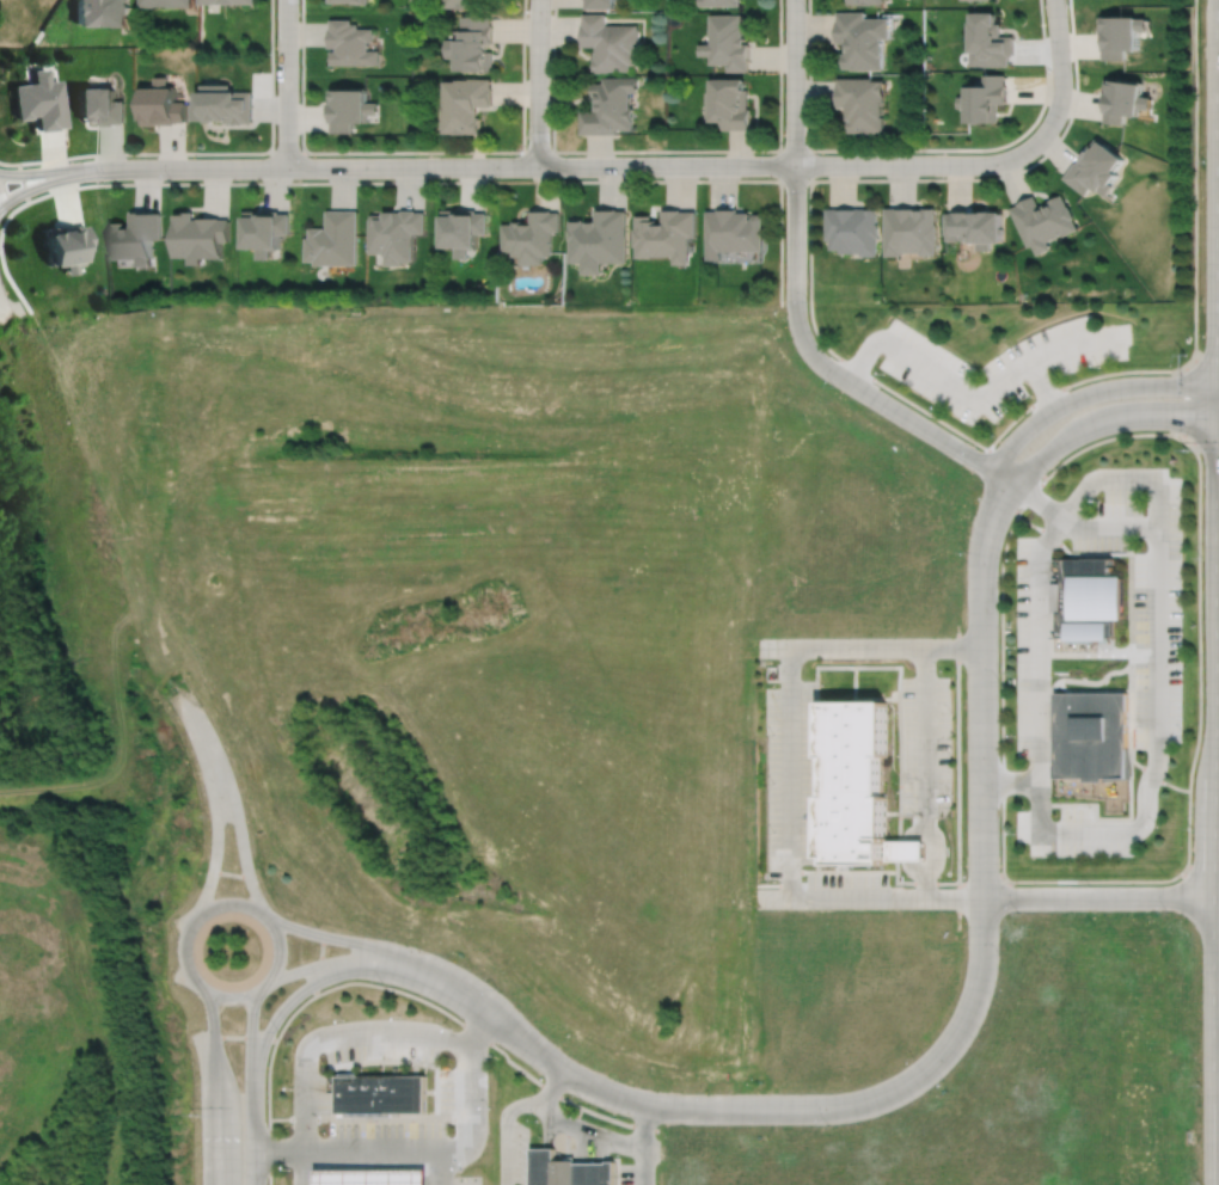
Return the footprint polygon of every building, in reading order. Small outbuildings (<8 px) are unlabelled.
[(75,1),(74,1),(74,12),(75,12),(75,24),(125,24),(125,12),(128,12),(128,0),(75,0),(75,1)] [(449,1),(446,1),(446,11),(458,11),(458,12),(468,12),(468,10),(484,10),(483,0),(449,0),(449,1)] [(586,11),(614,11),(613,0),(586,0),(586,11)] [(838,11),(838,20),(837,20),(837,42),(847,42),(847,47),(846,47),(846,53),(843,53),(843,67),(852,67),(852,69),(882,68),(882,38),(881,38),(881,37),(889,37),(889,17),(865,17),(865,11),(838,11)] [(970,11),(970,19),(968,19),(968,50),(969,50),(969,65),(1009,65),(1007,55),(1013,55),(1013,35),(994,36),(994,35),(1000,35),(1000,23),(994,23),(994,11),(970,11)] [(707,13),(707,32),(709,32),(709,43),(697,43),(697,55),(707,55),(707,63),(725,63),(727,70),(748,70),(748,61),(749,61),(749,43),(743,43),(743,37),(742,37),(742,25),(740,25),(740,13),(707,13)] [(583,16),(583,25),(581,25),(581,45),(596,45),(596,50),(595,50),(595,57),(593,57),(593,72),(610,72),(610,69),(630,69),(630,63),(636,63),(636,55),(642,55),(642,38),(639,38),(639,30),(637,31),(637,26),(606,26),(605,14),(583,16)] [(1099,17),(1099,32),(1102,32),(1102,49),(1103,49),(1103,59),(1126,59),(1126,49),(1139,49),(1139,27),(1148,27),(1148,17),(1138,17),(1138,14),(1105,14),(1105,17),(1099,17)] [(464,17),(464,36),(463,36),(463,42),(448,42),(448,56),(460,56),(460,68),(466,68),(466,70),(472,70),(472,69),(495,69),(495,50),(490,50),(490,43),(495,42),(495,27),(492,27),(492,17),(464,17)] [(331,18),(331,26),(330,26),(330,47),(337,47),(337,50),(331,50),(331,63),(380,63),(380,49),(369,49),(369,41),(374,41),(374,26),(359,26),(359,23),(353,23),(351,18),(331,18)] [(47,67),(31,68),(33,82),(11,84),(14,118),(29,117),(29,115),(35,115),(36,130),(56,128),(56,127),(65,125),(60,79),(49,80),(47,67)] [(982,74),(982,80),(975,81),(975,85),(964,85),(964,122),(997,122),(997,103),(1006,103),(1006,84),(1005,84),(1004,74),(982,74)] [(141,86),(141,123),(174,123),(174,121),(184,121),(184,100),(174,100),(174,85),(166,85),(166,75),(154,75),(154,86),(141,86)] [(638,76),(604,76),(604,82),(594,82),(594,96),(598,96),(598,110),(582,110),(582,134),(618,133),(618,128),(633,128),(633,106),(631,106),(631,91),(638,91),(638,76)] [(492,78),(472,78),(472,79),(458,79),(458,80),(446,80),(446,104),(447,104),(447,116),(446,116),(446,131),(458,131),(458,133),(470,133),(483,133),(483,116),(480,116),(480,105),(495,105),(495,86),(492,86),(492,78)] [(707,78),(707,91),(704,92),(704,121),(721,119),(721,129),(751,129),(749,108),(747,108),(746,88),(742,88),(742,78),(707,78)] [(838,78),(838,85),(835,85),(835,105),(846,105),(846,119),(849,119),(849,131),(860,131),(860,134),(872,134),(872,131),(884,131),(884,116),(882,116),(882,103),(883,103),(883,79),(871,79),(871,78),(838,78)] [(1113,78),(1105,78),(1104,94),(1107,94),(1104,111),(1105,111),(1104,121),(1125,123),(1126,113),(1141,115),(1143,108),(1152,109),(1153,97),(1143,96),(1144,81),(1113,78)] [(203,82),(203,90),(200,90),(200,102),(198,102),(198,118),(207,118),(207,121),(215,121),(215,118),(227,118),(227,122),(234,122),(234,123),(245,123),(245,122),(252,122),(252,90),(231,90),(231,82),(203,82)] [(75,86),(75,115),(80,115),(80,121),(91,121),(91,115),(92,115),(92,116),(94,116),(94,124),(114,124),(114,122),(122,122),(122,99),(114,99),(114,86),(75,86)] [(330,88),(330,122),(332,122),(332,131),(354,131),(354,121),(368,121),(368,113),(378,113),(378,102),(368,102),(368,87),(336,87),(336,88),(330,88)] [(1097,137),(1092,145),(1091,143),(1077,162),(1076,161),(1064,178),(1085,195),(1092,186),(1099,191),(1099,190),(1105,196),(1114,185),(1111,183),(1119,173),(1115,170),(1125,158),(1101,140),(1101,141),(1097,137)] [(1034,195),(1017,203),(1017,204),(1009,208),(1027,247),(1033,245),(1037,254),(1050,248),(1047,241),(1062,234),(1062,237),(1078,229),(1073,219),(1074,217),(1068,205),(1067,207),(1061,194),(1048,201),(1048,202),(1039,207),(1034,195)] [(751,217),(751,219),(748,219),(748,213),(736,213),(736,208),(716,209),(716,210),(705,210),(705,259),(718,259),(718,251),(761,251),(761,217),(758,214),(753,214),(751,217)] [(825,208),(825,240),(828,240),(828,248),(839,248),(839,253),(860,253),(860,256),(876,256),(876,237),(877,237),(877,225),(875,225),(875,208),(853,208),(853,209),(839,209),(839,208),(825,208)] [(884,208),(884,256),(901,256),(901,252),(920,252),(920,256),(936,254),(935,244),(937,244),(937,223),(935,223),(935,208),(884,208)] [(327,210),(327,228),(326,228),(326,227),(312,227),(312,238),(308,238),(310,260),(318,260),(318,265),(359,264),(357,209),(327,210)] [(442,209),(442,247),(455,247),(455,258),(468,258),(467,248),(477,248),(477,233),(486,233),(486,213),(476,213),(476,209),(442,209)] [(502,223),(503,252),(513,252),(513,256),(521,256),(521,264),(522,264),(522,265),(532,265),(532,264),(543,264),(543,256),(551,256),(551,231),(559,231),(559,211),(552,211),(552,209),(529,210),(531,223),(522,223),(522,220),(513,220),(513,223),(502,223)] [(596,209),(596,221),(587,221),(587,222),(584,222),(584,220),(570,220),(570,263),(583,263),(583,274),(604,274),(604,263),(627,263),(627,210),(618,210),(618,209),(596,209)] [(637,215),(637,228),(635,228),(635,246),(637,246),(637,258),(653,257),(653,256),(674,256),(674,264),(687,264),(687,238),(694,238),(694,211),(681,211),(681,209),(663,209),(663,225),(658,225),(658,220),(653,220),(653,215),(637,215)] [(247,210),(247,233),(245,233),(245,247),(261,247),(261,258),(272,258),(272,250),(280,250),(280,247),(281,247),(281,234),(290,234),(290,213),(280,213),(280,210),(247,210)] [(412,259),(412,233),(424,233),(424,211),(415,211),(415,210),(402,210),(402,211),(387,211),(387,214),(373,214),(373,228),(372,228),(372,237),(373,237),(373,253),(386,253),(386,254),(388,254),(388,265),(403,265),(403,262),(409,262),(412,259)] [(130,211),(131,225),(127,225),(125,221),(112,222),(114,258),(137,258),(139,265),(151,265),(151,257),(152,257),(151,239),(163,239),(161,213),(152,213),(151,211),(130,211)] [(176,214),(177,257),(191,256),(191,264),(203,264),(203,258),(222,257),(222,241),(229,241),(229,219),(221,219),(221,217),(200,217),(200,219),(195,219),(195,211),(184,211),(184,214),(176,214)] [(944,213),(944,234),(945,234),(945,240),(956,240),(956,233),(962,233),(962,240),(967,240),(967,242),(976,242),(976,250),(990,250),(990,242),(1000,242),(1000,234),(1001,234),(1001,227),(1000,227),(1000,211),(991,211),(978,211),(972,213),(972,211),(952,211),(952,213),(944,213)] [(42,234),(47,265),(61,263),(63,275),(74,272),(73,265),(80,264),(78,250),(88,248),(85,225),(75,226),(74,225),(59,227),(59,225),(42,227),(43,234),(42,234)] [(1061,560),(1062,582),(1062,612),(1056,612),(1058,639),(1066,638),(1066,643),(1109,641),(1109,622),(1123,622),(1123,578),(1113,578),(1113,559),(1061,560)] [(1062,582),(1050,582),(1050,612),(1056,612),(1062,612),(1062,582)] [(1055,690),(1054,775),(1084,775),(1084,779),(1103,779),(1103,775),(1127,775),(1127,692),(1055,690)] [(886,701),(886,755),(880,755),(881,798),(886,798),(886,842),(886,855),(886,864),(821,864),(821,797),(826,797),(826,756),(821,756),(821,701),(886,701)] [(888,839),(924,839),(924,859),(888,859),(888,855),(886,855),(886,842),(888,842),(888,839)] [(338,1075),(338,1112),(425,1112),(425,1075),(338,1075)] [(533,1184),(615,1184),(615,1162),(555,1162),(555,1148),(533,1148),(533,1184)] [(318,1184),(428,1184),(428,1168),(318,1169),(318,1184)]
